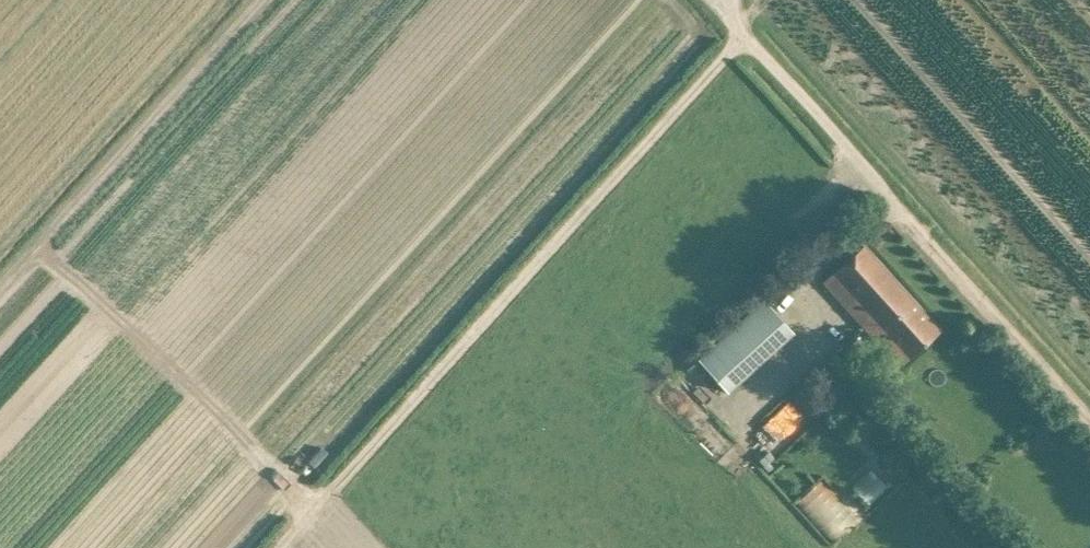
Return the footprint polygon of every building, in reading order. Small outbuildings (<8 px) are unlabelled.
[(901,366),(924,345),(941,330),(864,245),(848,260),(824,281),(877,339),(889,352),(901,366)] [(699,359),(729,391),(794,333),(764,299),(699,359)] [(877,509),(897,491),(879,473),(860,491),(877,509)]
